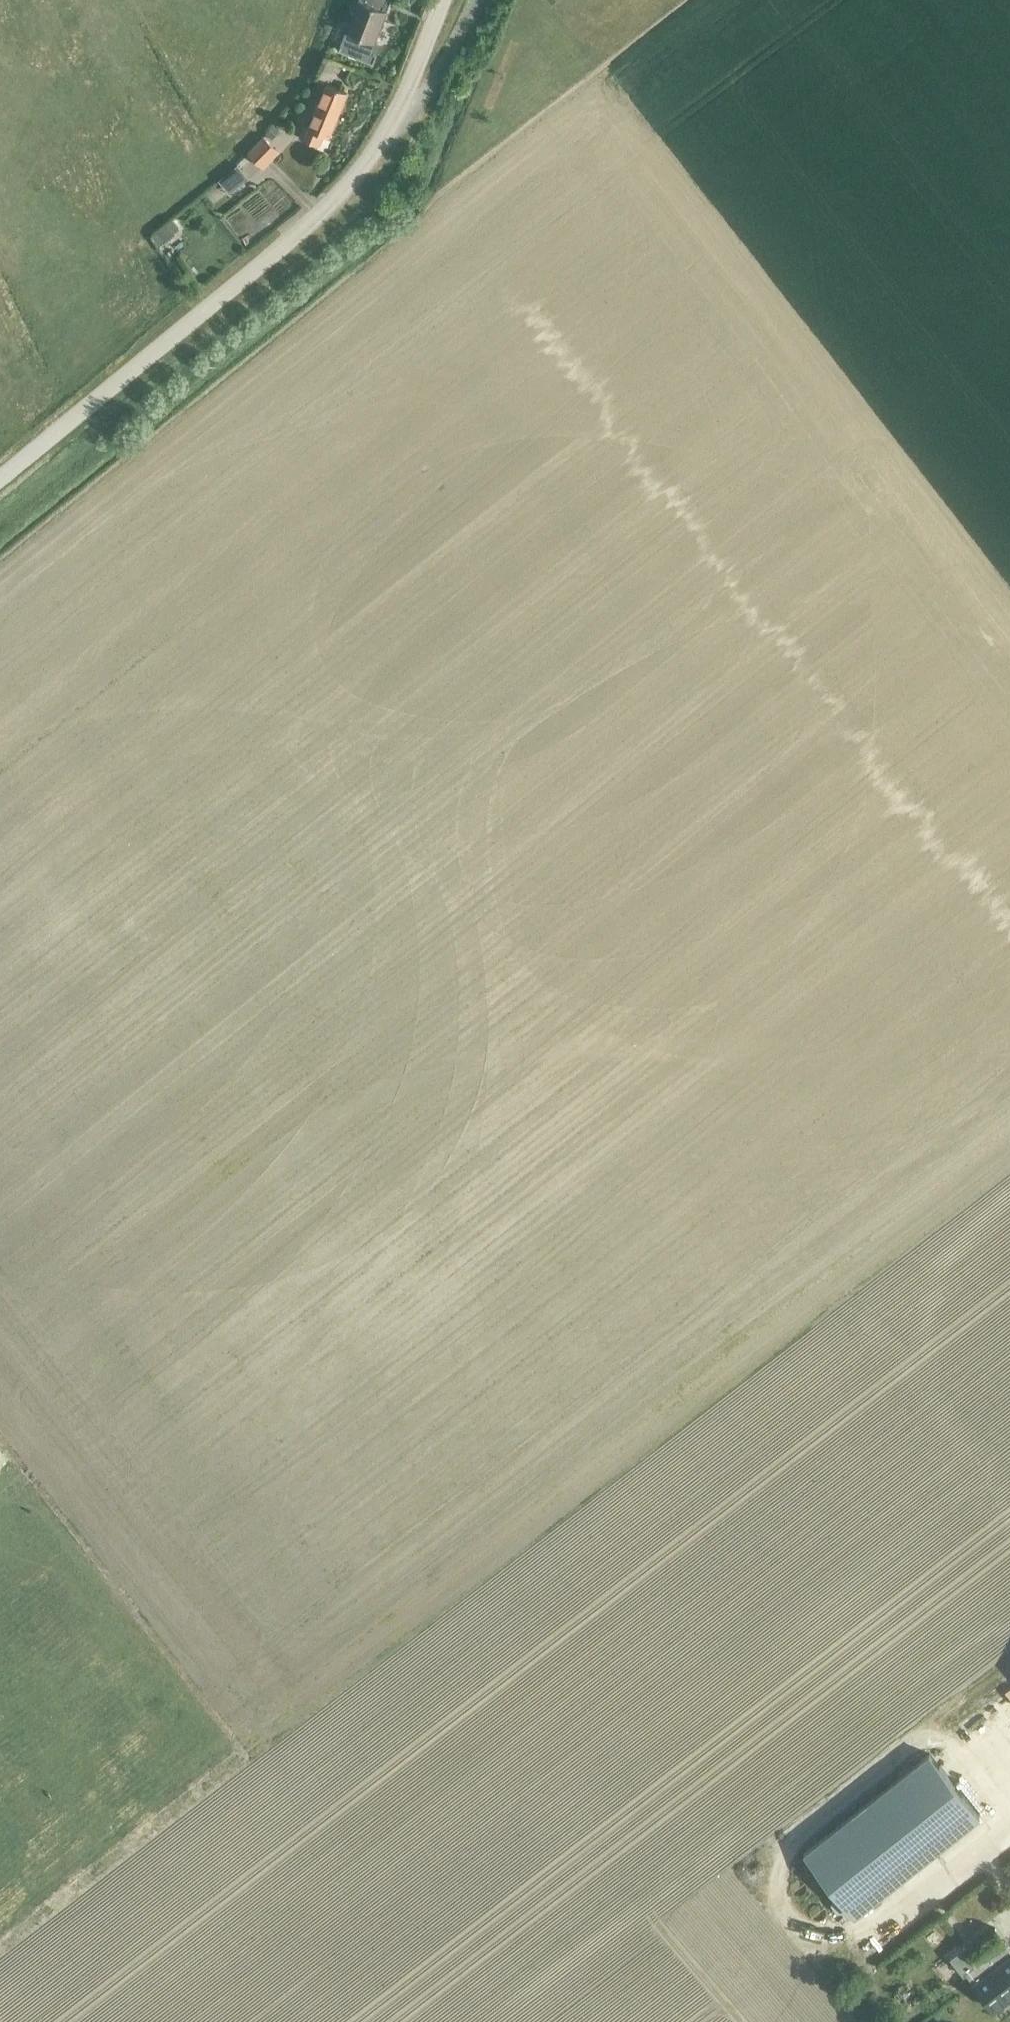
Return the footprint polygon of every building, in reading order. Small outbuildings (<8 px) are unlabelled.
[(339,50),(374,63),(378,53),(375,52),(379,43),(375,41),(387,10),(383,9),(387,0),(359,0),(339,50)] [(329,135),(347,92),(327,83),(310,125),(306,124),(301,136),(320,144),(325,133),(329,135)] [(267,129),(274,139),(286,131),(279,121),(267,129)] [(264,136),(249,151),(236,164),(249,176),(261,163),(263,166),(279,150),(264,136)] [(173,219),(158,232),(164,239),(179,227),(173,219)] [(805,1852),(855,1916),(980,1816),(930,1753),(805,1852)] [(964,1975),(967,1972),(975,1982),(996,2008),(1009,1997),(1009,1949),(1005,1942),(994,1929),(968,1949),(965,1946),(951,1957),(964,1975)]
